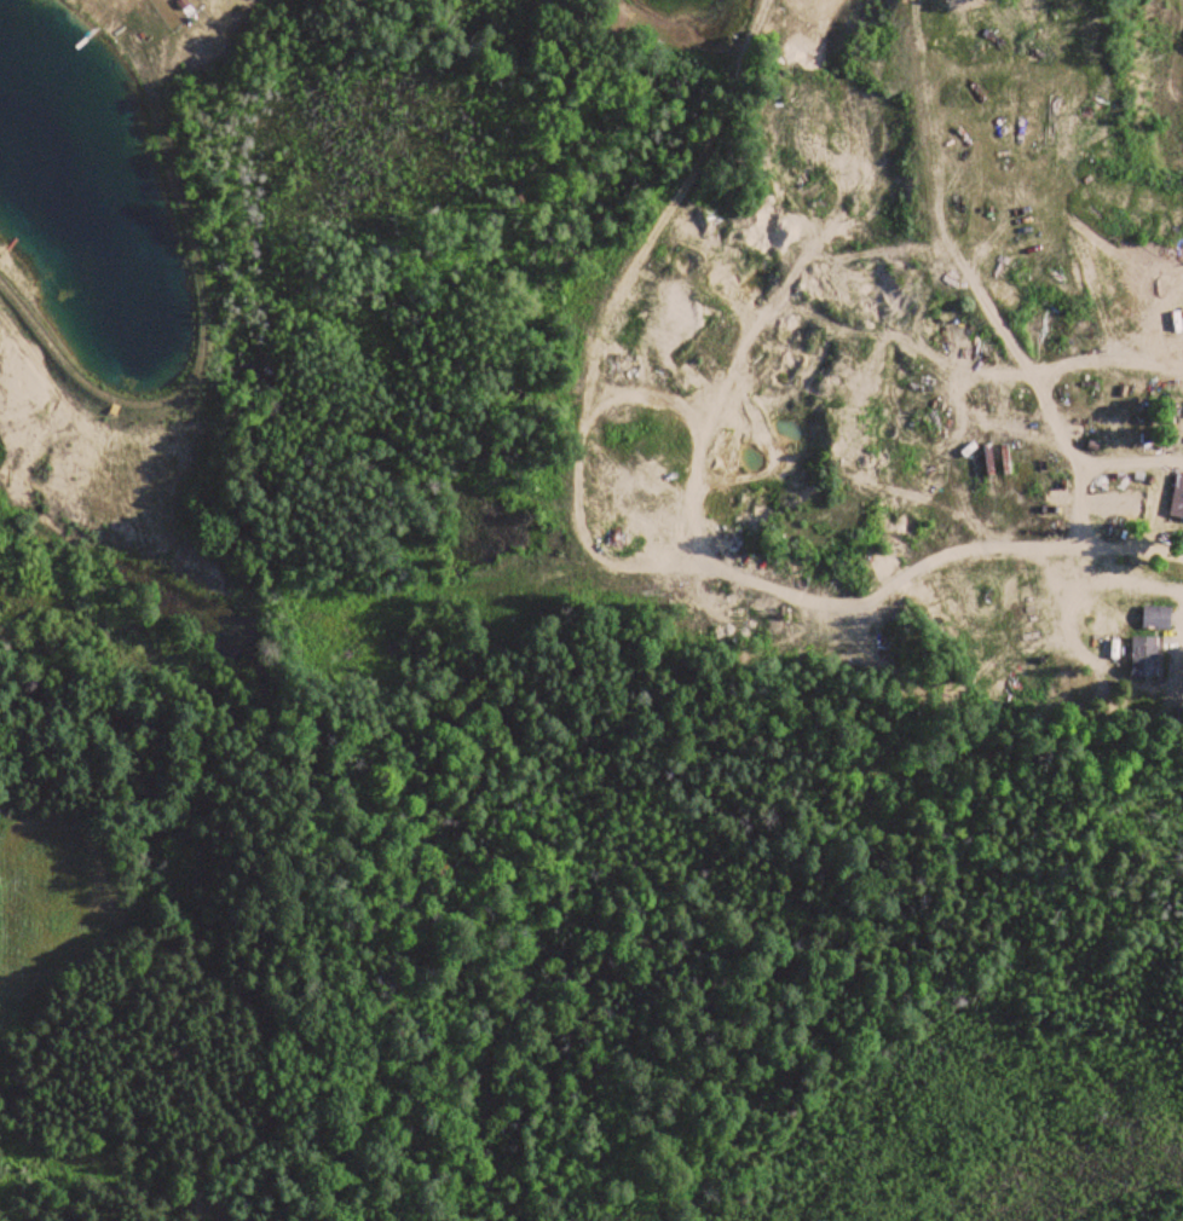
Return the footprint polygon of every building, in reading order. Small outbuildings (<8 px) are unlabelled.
[(1175,474),(1168,516),(1182,518),(1182,476),(1175,474)] [(1142,629),(1170,629),(1170,606),(1142,606),(1142,629)] [(1158,636),(1131,636),(1131,676),(1158,676),(1158,636)]
